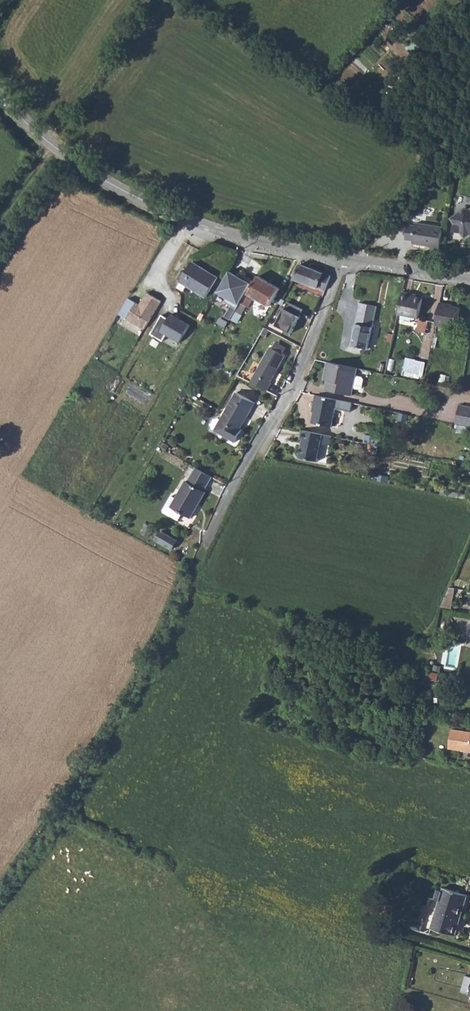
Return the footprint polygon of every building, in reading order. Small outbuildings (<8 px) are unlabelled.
[(466,208),(455,217),(460,223),(459,228),(464,229),(468,236),(469,235),(469,209),(466,208)] [(444,248),(448,227),(420,223),(420,226),(412,224),(410,239),(418,241),(417,244),(444,248)] [(219,278),(193,262),(178,287),(185,292),(189,286),(208,298),(219,278)] [(295,280),(326,291),(332,276),(300,265),(295,280)] [(240,278),(231,273),(219,294),(228,299),(225,303),(231,306),(224,317),(230,320),(231,319),(246,293),(252,282),(242,275),(240,278)] [(236,310),(231,319),(239,323),(241,320),(238,319),(246,306),(248,307),(254,297),(269,306),(280,288),(258,276),(248,294),(246,293),(236,310)] [(128,297),(118,314),(143,329),(160,300),(146,292),(139,304),(128,297)] [(405,292),(399,314),(419,319),(424,299),(413,296),(413,294),(405,292)] [(292,332),(303,309),(288,301),(275,324),(292,332)] [(440,302),(435,324),(453,328),(458,308),(448,306),(448,304),(440,302)] [(361,303),(351,346),(367,350),(377,307),(361,303)] [(169,320),(163,316),(152,335),(164,342),(167,336),(181,343),(190,326),(172,315),(169,320)] [(287,352),(277,346),(274,352),(283,358),(287,352)] [(271,350),(249,384),(266,394),(271,386),(269,385),(286,359),(283,358),(274,352),(271,350)] [(424,378),(427,360),(407,356),(403,374),(424,378)] [(327,362),(324,376),(330,377),(328,390),(352,396),(354,388),(360,389),(362,388),(364,380),(363,378),(356,376),(358,368),(327,362)] [(177,394),(184,398),(190,388),(183,384),(177,394)] [(212,430),(218,433),(233,441),(240,429),(239,428),(237,427),(244,414),(247,416),(255,403),(236,392),(219,420),(218,419),(214,421),(212,425),(212,430)] [(353,402),(316,395),(314,404),(317,405),(313,423),(332,427),(336,407),(351,411),(353,402)] [(456,424),(469,427),(469,407),(460,405),(456,424)] [(303,439),(300,457),(319,461),(322,443),(330,444),(332,435),(304,430),(302,439),(303,439)] [(367,435),(365,442),(378,445),(379,437),(367,435)] [(185,482),(184,482),(174,499),(170,497),(168,500),(162,509),(163,513),(176,521),(180,514),(188,518),(203,492),(202,491),(210,477),(193,468),(185,482)] [(142,524),(139,530),(148,535),(151,529),(142,524)] [(154,540),(170,549),(175,541),(158,531),(154,540)] [(451,729),(449,748),(469,751),(469,732),(451,729)] [(440,900),(432,928),(457,935),(460,923),(456,921),(461,905),(465,905),(468,893),(444,886),(443,890),(440,900)] [(440,900),(443,890),(437,888),(434,898),(440,900)] [(424,922),(412,919),(410,927),(421,931),(424,922)]
